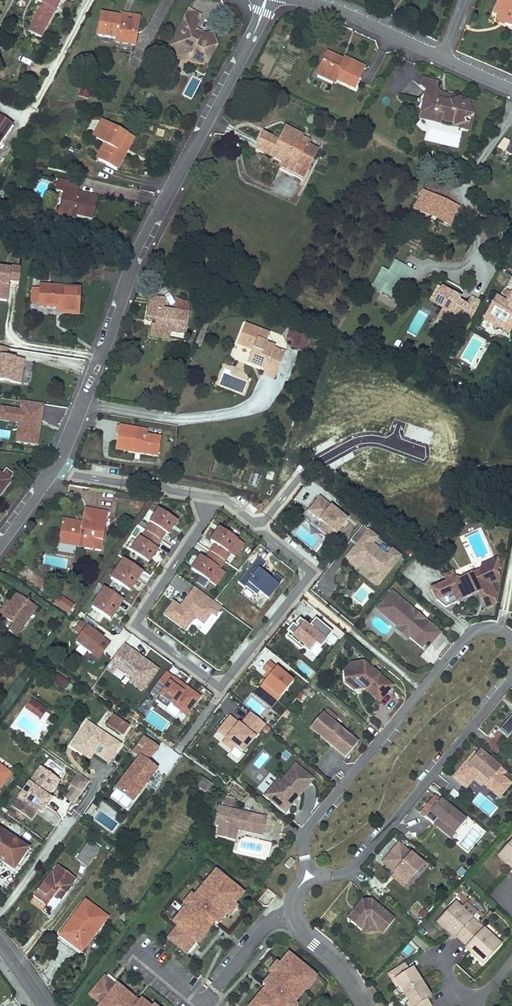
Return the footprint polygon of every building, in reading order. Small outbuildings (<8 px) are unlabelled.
[(42,4),(27,32),(31,34),(40,39),(60,0),(35,0),(42,4)] [(67,1),(66,0),(61,10),(67,14),(73,3),(68,0),(67,1)] [(494,13),(499,15),(505,17),(503,23),(511,26),(511,0),(499,0),(494,13)] [(192,54),(207,62),(216,46),(212,33),(205,35),(201,37),(195,33),(196,30),(202,16),(188,9),(180,26),(186,29),(180,39),(178,38),(174,44),(173,46),(174,49),(175,53),(176,56),(179,57),(184,58),(189,58),(192,54)] [(121,12),(120,16),(101,13),(97,35),(115,38),(114,42),(134,46),(138,24),(139,16),(121,12)] [(186,29),(180,26),(169,46),(173,61),(190,59),(196,63),(207,62),(192,54),(189,58),(184,58),(179,57),(176,56),(175,53),(174,49),(173,46),(174,44),(178,38),(180,39),(186,29)] [(345,59),(344,61),(342,64),(339,62),(340,59),(328,53),(317,75),(335,84),(336,80),(354,89),(363,68),(345,59)] [(419,85),(425,90),(435,93),(440,94),(433,86),(434,82),(421,79),(419,85)] [(439,98),(435,93),(425,90),(417,100),(423,105),(420,114),(428,121),(439,123),(440,121),(453,124),(456,127),(467,122),(465,119),(473,115),(468,101),(461,104),(459,99),(451,103),(439,100),(439,98)] [(451,103),(459,99),(440,94),(435,93),(439,98),(439,100),(451,103)] [(12,124),(0,116),(0,142),(12,124)] [(91,138),(95,140),(105,122),(101,121),(91,138)] [(126,134),(105,122),(95,140),(106,145),(98,160),(117,170),(125,155),(117,151),(126,134)] [(279,169),(302,180),(317,150),(308,146),(306,149),(298,145),(302,137),(302,136),(287,128),(279,142),(264,133),(260,140),(261,141),(257,150),(282,163),(279,169)] [(439,146),(450,144),(448,131),(437,133),(439,146)] [(133,138),(126,134),(117,151),(125,155),(133,138)] [(310,141),(302,137),(298,145),(306,149),(308,146),(310,141)] [(500,150),(505,152),(510,142),(506,140),(500,150)] [(59,210),(75,214),(91,217),(96,198),(86,195),(82,197),(76,196),(77,193),(79,185),(58,180),(55,190),(63,193),(59,210)] [(422,191),(414,209),(451,226),(459,208),(422,191)] [(395,261),(389,272),(383,268),(372,288),(393,299),(399,287),(403,280),(409,283),(415,271),(395,261)] [(7,301),(10,281),(20,282),(21,269),(11,267),(11,270),(0,269),(0,301),(7,301)] [(405,290),(409,283),(403,280),(399,287),(405,290)] [(41,287),(41,290),(39,304),(39,308),(56,309),(56,306),(61,307),(61,309),(61,313),(78,315),(80,289),(41,287)] [(469,321),(480,302),(471,297),(466,306),(457,301),(459,297),(441,288),(433,302),(444,308),(435,324),(446,330),(452,319),(458,322),(461,317),(469,321)] [(39,304),(41,290),(32,290),(31,303),(39,304)] [(508,333),(511,327),(511,293),(506,302),(495,296),(483,318),(495,325),(495,328),(497,327),(508,333)] [(150,297),(148,307),(165,309),(166,299),(150,297)] [(177,301),(175,310),(188,312),(189,302),(177,301)] [(175,310),(165,309),(148,307),(146,319),(153,320),(157,321),(156,326),(152,325),(150,337),(169,339),(170,332),(186,335),(189,313),(188,312),(175,310)] [(261,341),(264,333),(244,325),(237,344),(252,351),(247,363),(265,370),(268,362),(279,367),(284,353),(274,349),(274,347),(265,343),(261,341)] [(294,340),(297,334),(289,331),(287,337),(294,340)] [(309,339),(297,334),(294,340),(292,347),(304,352),(309,339)] [(400,349),(403,344),(396,340),(393,346),(400,349)] [(21,385),(21,386),(31,388),(35,362),(7,357),(8,348),(0,347),(0,382),(21,385)] [(268,362),(265,370),(264,373),(275,378),(279,367),(268,362)] [(18,442),(39,445),(43,418),(40,418),(40,414),(43,414),(45,404),(24,401),(22,410),(3,408),(1,420),(20,423),(18,442)] [(119,426),(116,446),(140,450),(139,453),(158,456),(161,438),(146,435),(147,431),(119,426)] [(4,476),(10,481),(15,475),(9,470),(4,476)] [(246,472),(244,485),(257,487),(259,474),(246,472)] [(10,481),(4,476),(0,473),(0,494),(10,481)] [(319,529),(332,539),(348,520),(320,497),(308,511),(324,523),(319,529)] [(84,508),(82,522),(92,524),(94,510),(84,508)] [(146,531),(160,540),(165,532),(167,534),(177,520),(159,509),(150,522),(151,523),(146,531)] [(92,524),(82,522),(63,519),(59,536),(68,543),(78,544),(78,547),(101,552),(107,512),(94,510),(92,524)] [(370,579),(377,585),(401,555),(392,549),(387,555),(372,543),(377,537),(369,530),(363,525),(350,540),(357,545),(347,558),(357,566),(361,562),(374,573),(370,579)] [(216,544),(211,552),(225,561),(230,554),(235,557),(244,544),(220,527),(211,541),(216,544)] [(155,547),(160,540),(146,531),(142,538),(140,537),(131,551),(148,562),(158,549),(155,547)] [(58,544),(78,547),(78,544),(68,543),(59,536),(58,544)] [(220,568),(225,561),(211,552),(206,559),(201,556),(192,569),(216,585),(225,572),(220,568)] [(266,564),(258,558),(239,583),(245,588),(241,592),(260,608),(268,598),(284,579),(277,574),(272,580),(261,571),(266,564)] [(496,593),(492,584),(498,580),(499,576),(496,569),(500,568),(501,564),(498,558),(496,559),(483,565),(455,577),(453,572),(444,575),(447,581),(431,589),(436,600),(446,607),(479,592),(482,590),(483,594),(482,598),(486,608),(494,605),(496,593)] [(111,578),(130,590),(142,571),(124,559),(111,578)] [(172,585),(188,595),(193,586),(177,577),(172,585)] [(92,607),(110,619),(123,600),(105,587),(92,607)] [(164,614),(185,630),(195,617),(204,623),(212,613),(215,615),(222,607),(195,587),(181,607),(174,602),(164,614)] [(429,622),(413,609),(412,610),(407,606),(408,605),(402,599),(393,592),(378,610),(399,628),(400,626),(411,634),(410,636),(423,647),(428,641),(431,644),(438,635),(426,625),(429,622)] [(0,614),(0,624),(1,625),(5,619),(13,625),(9,631),(18,638),(23,630),(22,629),(20,627),(31,611),(34,613),(38,608),(17,593),(8,604),(13,607),(10,611),(8,609),(3,616),(0,614)] [(63,608),(68,600),(63,597),(58,605),(63,608)] [(68,600),(63,608),(70,613),(75,605),(68,600)] [(8,604),(6,602),(0,610),(0,614),(3,616),(8,609),(10,611),(13,607),(8,604)] [(22,629),(34,613),(31,611),(20,627),(22,629)] [(305,646),(311,651),(316,644),(320,648),(333,633),(318,621),(312,629),(300,619),(296,624),(298,626),(296,629),(293,627),(285,637),(302,650),(305,646)] [(76,642),(98,658),(110,643),(87,627),(81,622),(75,630),(81,635),(76,642)] [(441,632),(429,622),(426,625),(438,635),(441,632)] [(411,634),(400,626),(399,628),(396,631),(406,640),(410,636),(411,634)] [(129,682),(142,691),(158,669),(124,644),(106,668),(113,673),(118,668),(132,678),(129,682)] [(261,687),(278,701),(294,681),(270,661),(263,669),(270,675),(261,687)] [(392,686),(373,670),(371,673),(368,670),(370,667),(365,663),(352,666),(344,672),(346,683),(358,681),(366,688),(366,689),(380,701),(392,686)] [(166,672),(152,690),(160,696),(156,701),(167,708),(170,704),(186,715),(200,697),(166,672)] [(56,674),(51,680),(64,689),(69,683),(56,674)] [(366,688),(358,681),(346,683),(354,690),(366,688)] [(246,702),(263,716),(270,708),(253,694),(246,702)] [(26,707),(31,711),(36,704),(37,703),(32,699),(26,707)] [(36,704),(31,711),(41,719),(46,712),(36,704)] [(236,746),(243,752),(266,724),(251,713),(241,725),(231,717),(218,731),(227,738),(223,743),(232,750),(236,746)] [(358,743),(323,714),(311,728),(347,757),(358,743)] [(501,729),(509,736),(511,732),(511,715),(501,729)] [(125,734),(130,726),(116,716),(110,725),(125,734)] [(108,762),(120,745),(90,722),(73,745),(79,750),(84,744),(94,752),(108,762)] [(131,812),(157,769),(148,764),(159,747),(141,736),(130,754),(135,757),(109,798),(131,812)] [(90,758),(94,752),(84,744),(79,750),(90,758)] [(505,771),(481,751),(478,754),(475,752),(454,777),(467,787),(474,778),(480,772),(490,780),(491,778),(498,784),(493,790),(500,796),(511,782),(502,775),(505,771)] [(299,796),(313,779),(296,765),(282,782),(279,780),(266,795),(284,810),(297,794),(299,796)] [(10,774),(0,766),(0,787),(10,774)] [(498,784),(491,778),(490,780),(480,772),(474,778),(491,792),(493,790),(498,784)] [(12,806),(31,819),(38,810),(41,812),(51,799),(48,796),(55,787),(36,773),(12,806)] [(80,793),(90,781),(79,773),(69,785),(71,786),(80,793)] [(204,778),(197,786),(207,794),(214,786),(204,778)] [(72,804),(80,793),(71,786),(63,797),(72,804)] [(286,812),(299,796),(297,794),(284,810),(286,812)] [(223,798),(224,807),(234,807),(234,798),(223,798)] [(467,821),(440,799),(425,818),(434,825),(439,819),(456,833),(467,821)] [(263,835),(266,817),(220,808),(217,826),(220,827),(218,837),(237,841),(239,830),(263,835)] [(15,870),(28,848),(0,829),(0,860),(15,870)] [(89,842),(77,859),(87,867),(99,850),(89,842)] [(407,882),(424,863),(399,842),(393,850),(394,852),(393,854),(391,853),(383,862),(395,872),(407,882)] [(511,843),(511,842),(505,849),(505,850),(499,857),(506,863),(508,860),(511,864),(511,842),(511,843)] [(295,862),(291,858),(285,865),(289,869),(295,862)] [(52,870),(35,893),(49,904),(56,895),(62,900),(72,886),(71,885),(75,879),(57,866),(53,872),(52,870)] [(212,882),(220,873),(216,870),(208,879),(212,882)] [(407,882),(395,872),(391,876),(404,887),(407,882)] [(235,903),(244,892),(220,873),(212,882),(208,879),(204,884),(197,893),(189,903),(181,912),(185,915),(176,925),(178,926),(168,938),(187,953),(188,952),(196,942),(196,941),(198,943),(208,930),(196,920),(199,915),(202,911),(215,921),(218,924),(227,913),(235,903)] [(189,903),(197,893),(194,890),(186,900),(189,903)] [(49,904),(35,893),(33,896),(47,907),(49,904)] [(396,919),(372,899),(363,900),(348,918),(363,930),(368,925),(372,924),(378,929),(384,933),(396,919)] [(60,935),(82,952),(108,917),(85,900),(60,935)] [(230,916),(238,906),(235,903),(227,913),(230,916)] [(464,942),(480,924),(474,918),(472,921),(462,912),(464,909),(457,903),(451,910),(450,909),(444,916),(445,917),(439,924),(446,930),(448,927),(458,936),(464,942)] [(474,918),(464,909),(462,912),(472,921),(474,918)] [(208,930),(215,921),(202,911),(199,915),(196,920),(208,930)] [(176,925),(185,915),(181,912),(173,922),(176,925)] [(378,929),(372,924),(368,925),(363,930),(363,933),(378,931),(378,929)] [(485,929),(480,924),(464,942),(469,947),(480,956),(478,958),(484,964),(490,957),(491,958),(497,951),(497,950),(502,944),(496,938),(494,940),(483,931),(485,929)] [(458,936),(448,927),(446,930),(456,939),(458,936)] [(496,938),(485,929),(483,931),(494,940),(496,938)] [(191,954),(199,945),(196,942),(188,952),(191,954)] [(478,958),(480,956),(469,947),(467,949),(478,958)] [(309,985),(305,982),(313,972),(289,953),(280,964),(272,973),(263,984),(266,987),(279,997),(275,1001),(272,1005),(259,995),(250,1005),(292,1005),(298,998),(309,985)] [(272,973),(280,964),(277,961),(269,971),(272,973)] [(418,974),(415,977),(411,971),(407,965),(391,975),(395,982),(398,981),(401,986),(406,994),(424,983),(418,974)] [(309,985),(317,975),(313,972),(305,982),(309,985)] [(118,982),(109,974),(106,977),(116,985),(118,982)] [(131,995),(118,984),(117,985),(116,985),(106,977),(105,976),(90,994),(101,1004),(100,1005),(101,1005),(121,1005),(131,995)] [(426,994),(429,991),(424,983),(406,994),(412,1002),(414,1005),(433,1005),(429,999),(426,994)] [(279,997),(266,987),(259,995),(272,1005),(275,1001),(279,997)] [(139,1001),(131,995),(121,1005),(135,1005),(139,1001)]
